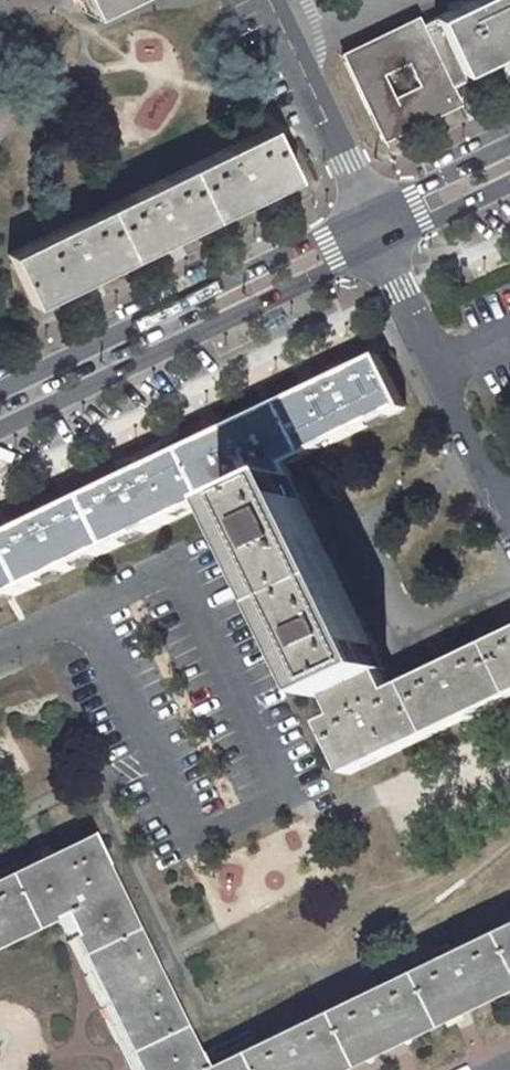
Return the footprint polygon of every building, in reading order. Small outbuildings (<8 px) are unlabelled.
[(339,53),(382,140),(459,102),(447,79),(509,49),(509,0),(468,0),(421,22),(418,15),(339,53)] [(294,177),(270,126),(7,253),(31,304),(294,177)] [(0,542),(0,603),(229,493),(230,496),(285,470),(282,466),(402,408),(378,357),(0,542)] [(396,695),(385,672),(390,670),(299,474),(289,479),(285,470),(230,496),(234,504),(246,498),(349,719),(334,726),(354,772),(509,696),(509,638),(396,695)] [(64,920),(137,1069),(353,1069),(509,997),(509,925),(202,1069),(89,839),(0,882),(0,951),(64,920)]
